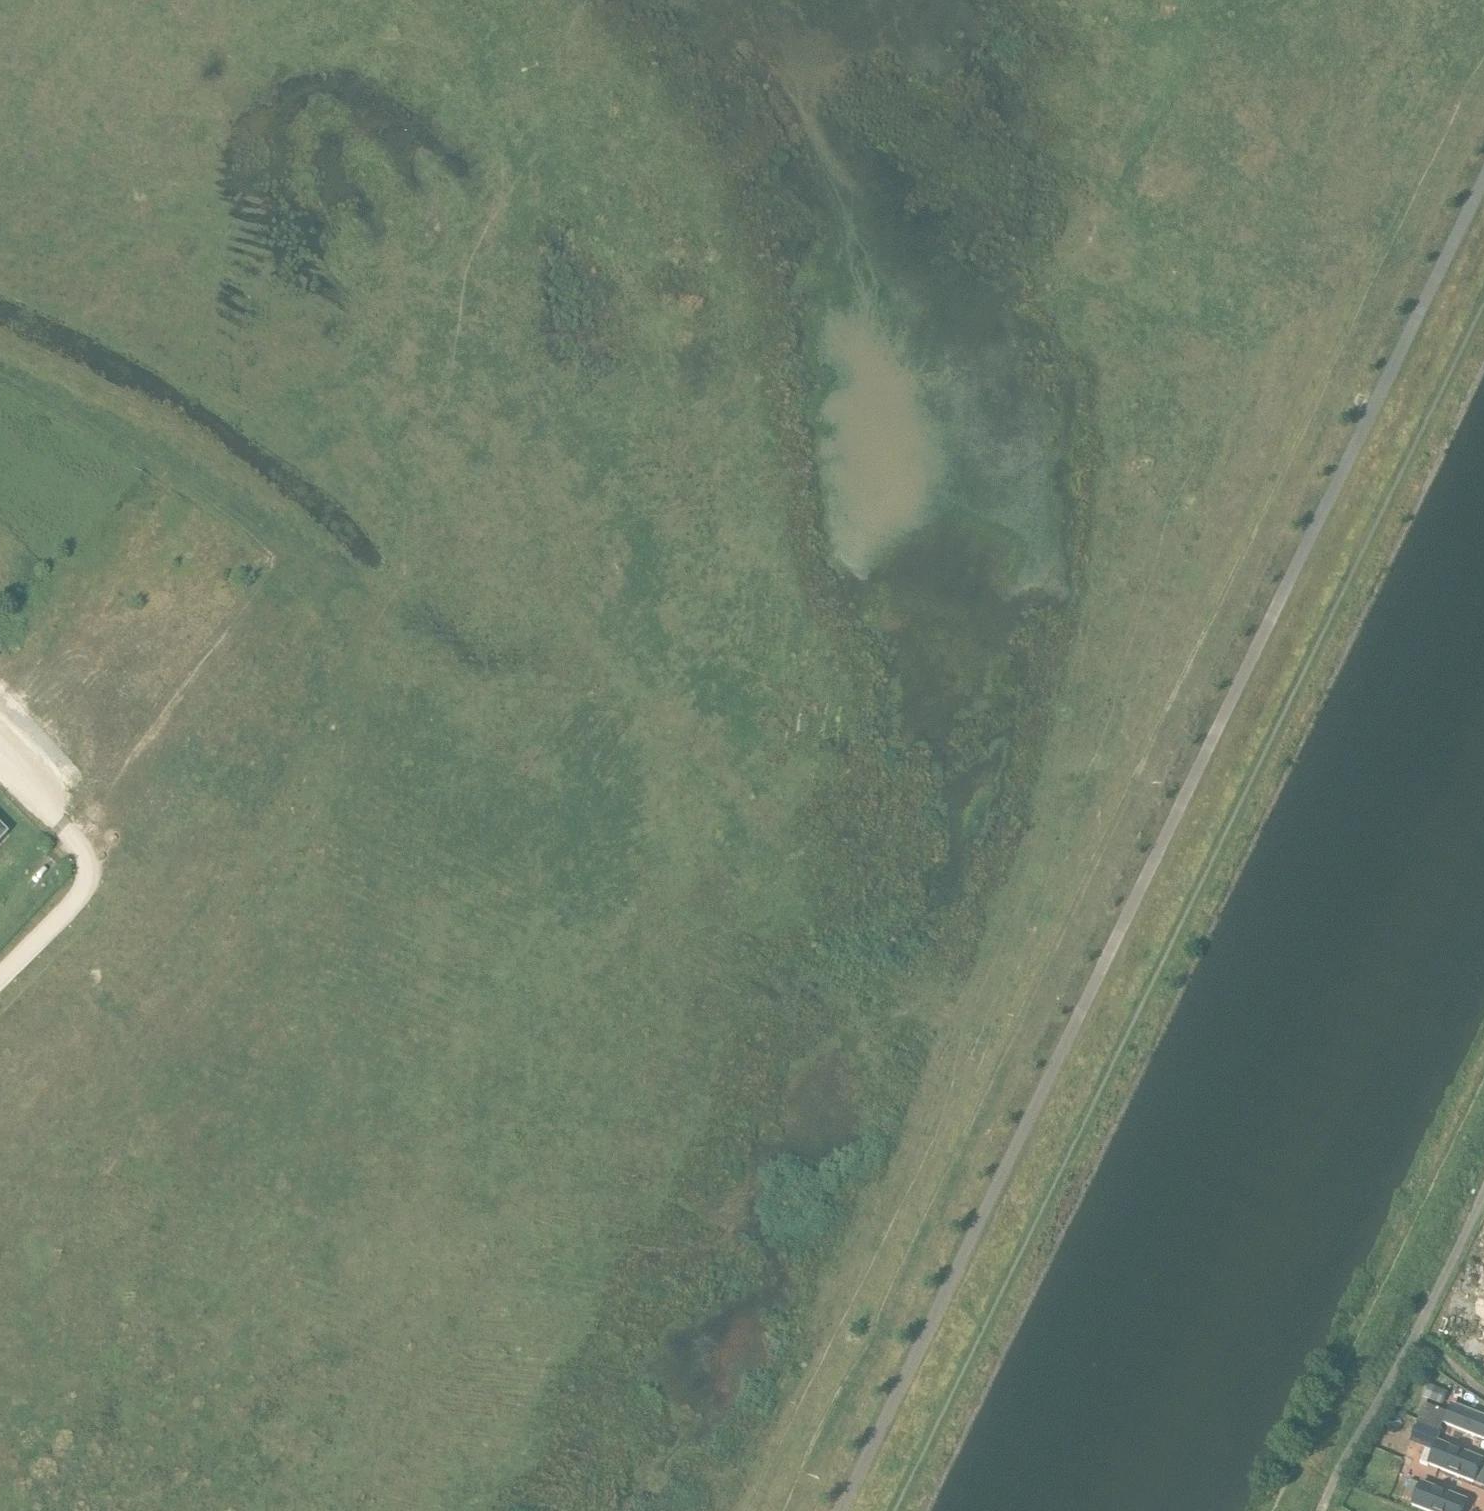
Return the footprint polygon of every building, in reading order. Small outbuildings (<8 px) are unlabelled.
[(1425,1395),(1444,1402),(1449,1390),(1430,1382),(1425,1395)] [(1444,1424),(1483,1439),(1483,1414),(1453,1402),(1444,1424)] [(1437,1432),(1445,1411),(1425,1403),(1416,1423),(1437,1432)] [(1480,1460),(1433,1442),(1424,1465),(1472,1484),(1480,1460)] [(1416,1482),(1408,1504),(1426,1510),(1460,1510),(1464,1501),(1416,1482)]
